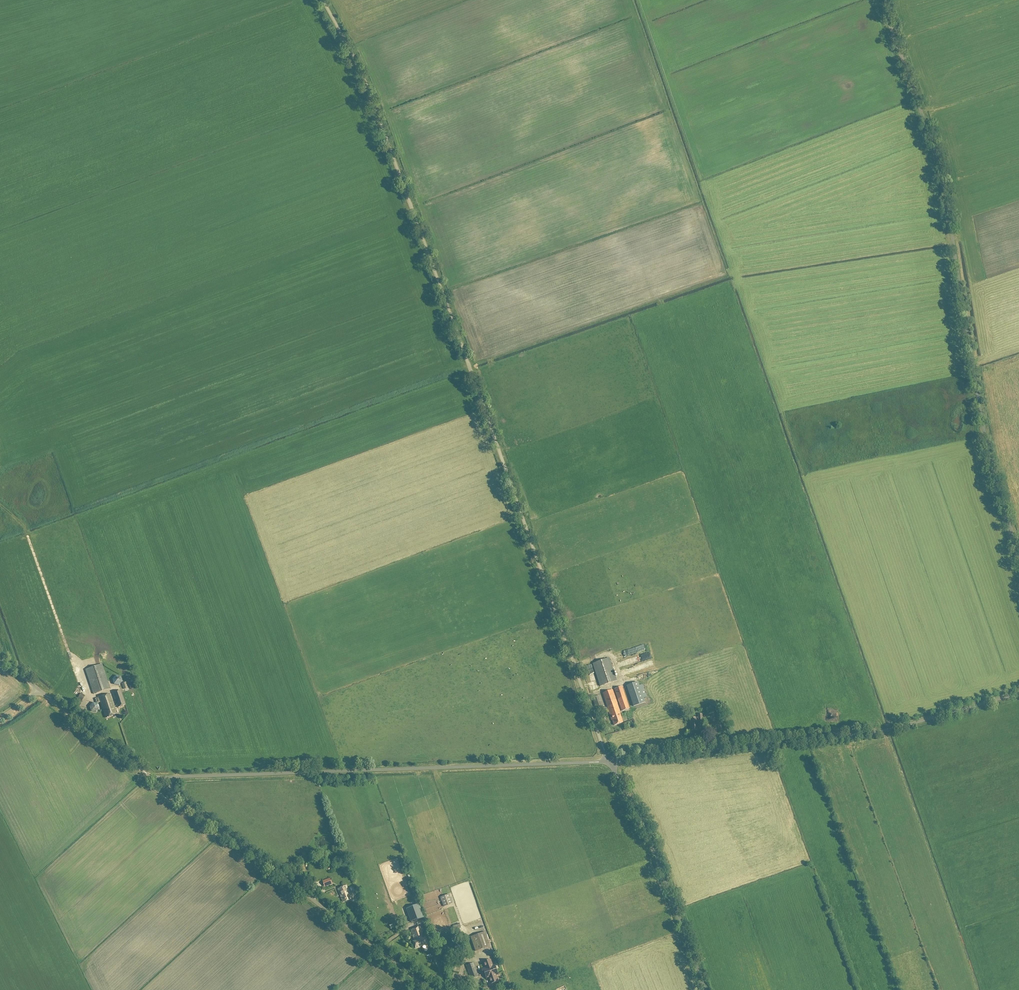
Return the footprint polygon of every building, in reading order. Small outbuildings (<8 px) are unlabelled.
[(637,656),(638,661),(651,656),(650,651),(637,656)] [(632,664),(632,670),(637,670),(640,669),(644,668),(647,667),(646,664),(645,660),(638,662),(637,661),(636,656),(636,663),(632,664)] [(609,658),(593,664),(600,686),(617,681),(609,658)] [(102,664),(85,670),(93,694),(110,689),(102,664)] [(112,680),(114,685),(119,686),(122,681),(120,677),(115,676),(112,680)] [(643,685),(639,686),(638,682),(627,686),(633,706),(645,703),(643,698),(647,697),(643,685)] [(622,687),(614,689),(622,711),(629,709),(622,687)] [(617,704),(612,690),(602,693),(611,719),(612,719),(614,726),(622,723),(619,712),(620,712),(617,704)] [(120,691),(113,693),(118,708),(125,706),(120,691)] [(94,699),(96,704),(100,702),(105,718),(116,715),(110,694),(94,699)] [(599,696),(593,698),(596,710),(603,708),(599,696)] [(74,703),(79,707),(83,702),(77,698),(74,703)] [(98,704),(96,704),(93,703),(89,707),(91,712),(96,713),(99,709),(98,704)] [(698,718),(689,719),(690,731),(698,730),(698,722),(702,722),(701,714),(697,715),(698,718)] [(330,878),(324,880),(326,886),(333,884),(330,878)] [(352,892),(349,893),(346,886),(338,889),(343,903),(351,899),(355,897),(352,892)] [(449,895),(440,898),(443,907),(452,904),(449,895)] [(411,922),(423,918),(419,904),(413,906),(414,908),(407,911),(411,922)] [(411,930),(415,941),(413,942),(415,949),(428,944),(426,938),(424,938),(420,927),(411,930)] [(485,932),(470,937),(475,951),(490,946),(485,932)] [(491,959),(482,962),(484,968),(482,969),(483,974),(484,973),(486,979),(488,979),(490,984),(497,981),(495,976),(498,975),(495,965),(493,965),(491,959)] [(473,963),(466,966),(471,979),(478,977),(473,963)]
